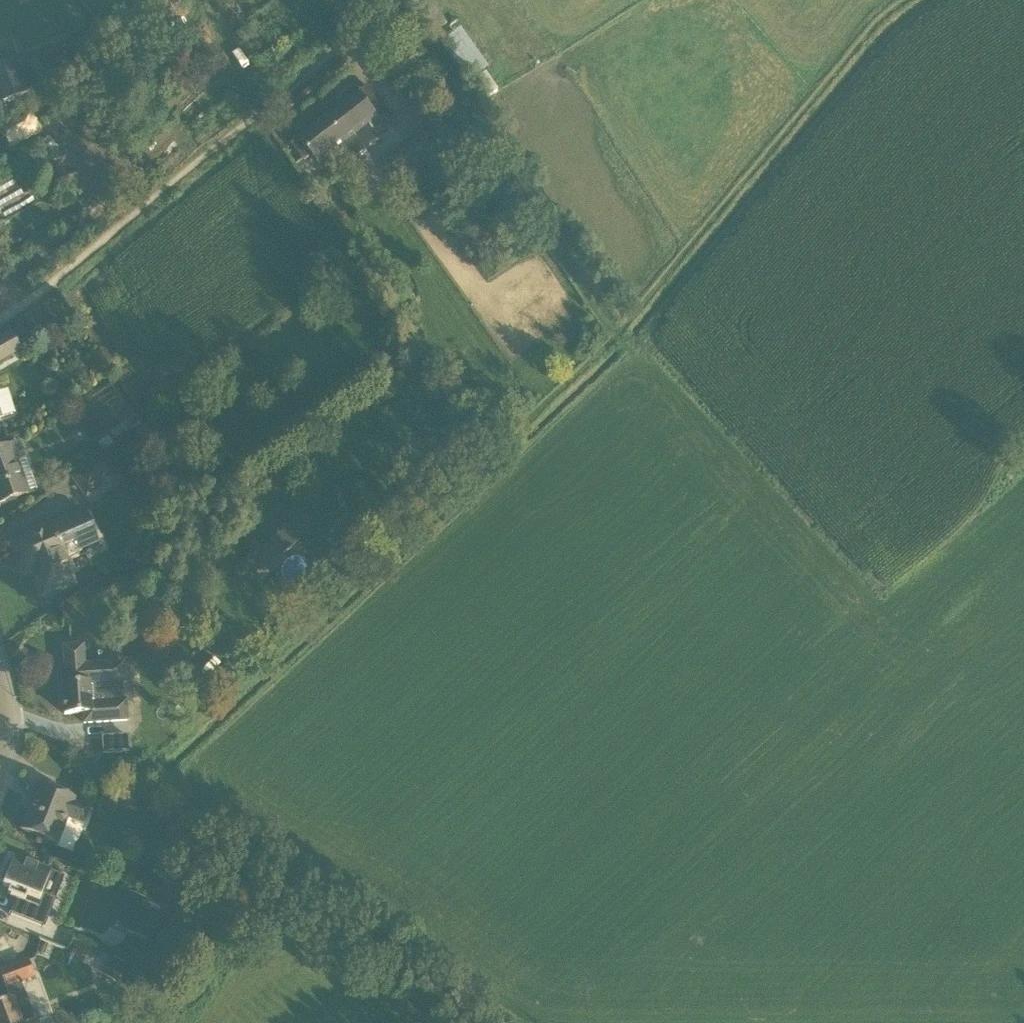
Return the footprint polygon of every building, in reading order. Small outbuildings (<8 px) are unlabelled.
[(0,62),(0,103),(32,91),(18,55),(0,62)] [(395,122),(367,86),(292,145),(304,161),(314,154),(321,163),(343,146),(353,159),(381,137),(379,135),(395,122)] [(0,136),(0,137),(7,148),(32,132),(28,124),(36,119),(34,115),(0,136)] [(435,151),(455,137),(460,133),(449,119),(444,122),(425,135),(422,131),(386,156),(401,178),(437,153),(435,151)] [(18,328),(0,338),(0,360),(27,345),(18,328)] [(15,412),(8,389),(0,392),(0,416),(15,412)] [(16,443),(0,449),(0,504),(34,491),(16,443)] [(105,451),(71,476),(80,488),(95,476),(102,484),(120,471),(105,451)] [(27,536),(9,544),(20,571),(23,577),(32,573),(41,595),(60,587),(72,582),(61,558),(96,543),(83,512),(27,536)] [(64,684),(61,684),(63,714),(86,713),(87,723),(126,720),(124,700),(122,701),(121,682),(123,682),(122,662),(83,665),(82,645),(62,646),(64,684)] [(101,736),(102,755),(130,754),(129,735),(101,736)] [(27,811),(20,829),(38,837),(57,844),(67,818),(82,824),(88,808),(73,802),(74,798),(58,792),(39,785),(34,783),(23,809),(27,811)] [(49,871),(13,857),(10,864),(6,863),(0,880),(0,881),(10,885),(6,895),(14,898),(7,914),(43,928),(54,899),(39,893),(45,878),(47,879),(49,871)] [(128,895),(123,906),(135,912),(127,932),(146,940),(159,909),(128,895)] [(114,958),(105,974),(117,981),(126,965),(114,958)] [(0,970),(0,975),(9,1000),(0,1004),(0,1022),(35,1022),(21,985),(22,984),(21,981),(32,977),(26,960),(0,970)]
